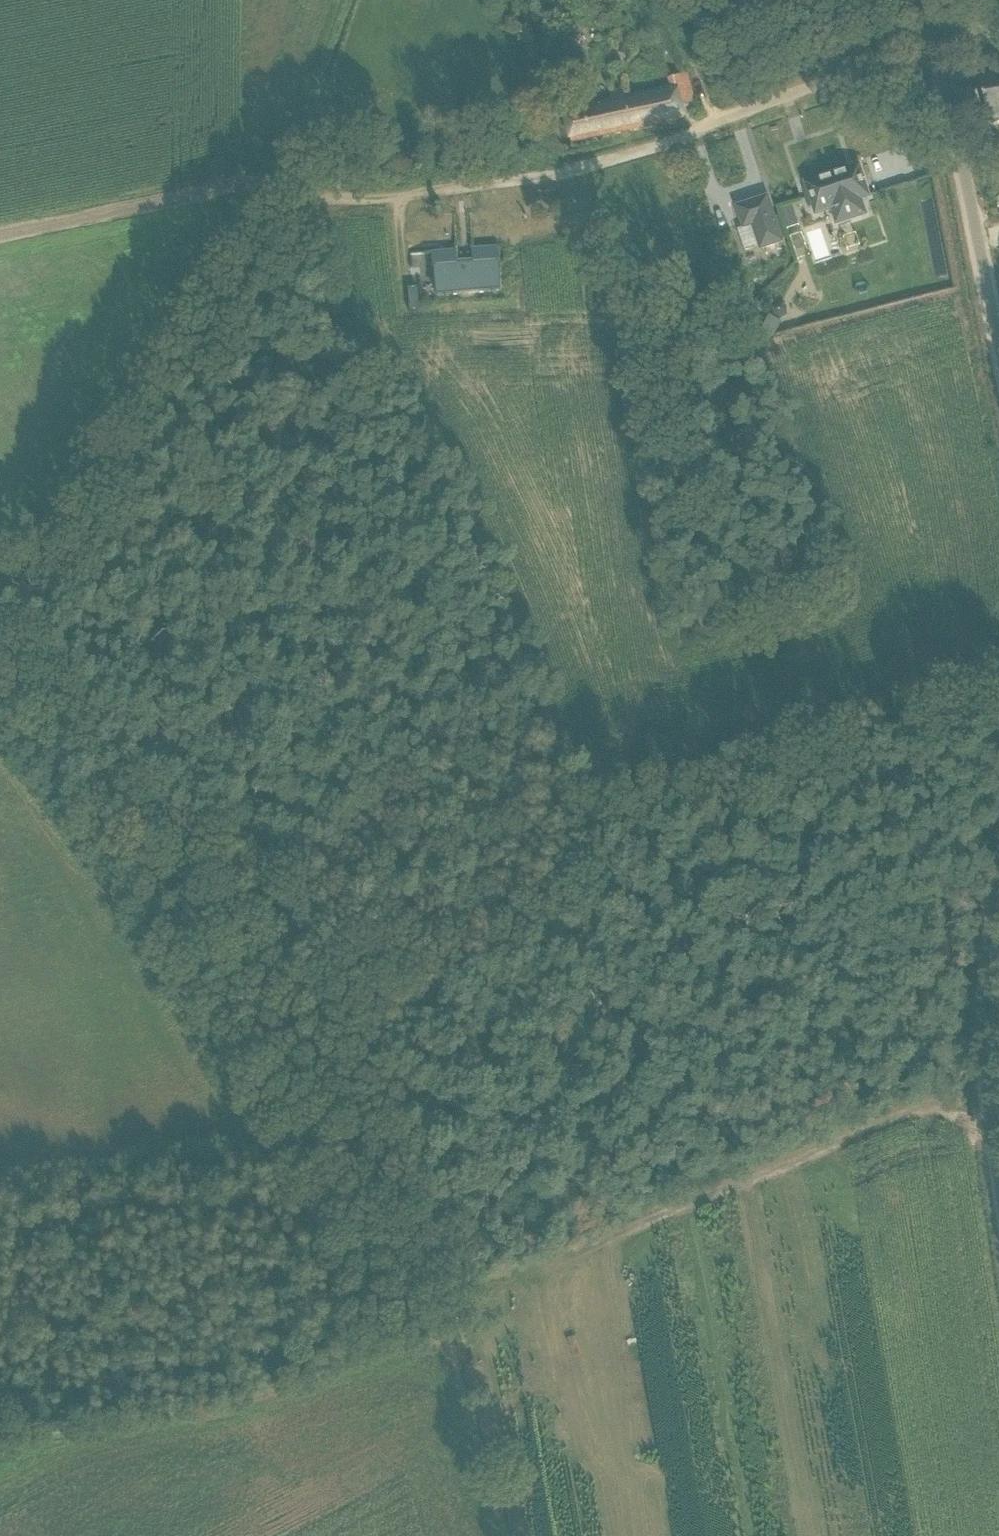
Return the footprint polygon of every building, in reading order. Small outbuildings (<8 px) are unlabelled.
[(682,104),(695,101),(689,73),(667,78),(669,85),(622,96),(620,87),(609,90),(612,100),(565,111),(571,142),(685,120),(682,104)] [(981,81),(986,112),(998,110),(998,78),(981,81)] [(830,176),(807,184),(814,206),(817,215),(832,211),(836,223),(850,219),(864,214),(860,199),(868,196),(867,195),(858,167),(847,170),(846,168),(829,174),(830,176)] [(762,198),(737,207),(744,228),(738,230),(744,250),(759,245),(761,249),(782,242),(773,215),(769,217),(762,198)] [(793,207),(781,211),(787,229),(799,225),(793,207)] [(498,248),(472,250),(472,262),(497,260),(499,260),(498,248)] [(457,251),(430,253),(431,265),(433,265),(458,263),(457,251)] [(499,263),(435,268),(437,297),(501,292),(499,263)]
